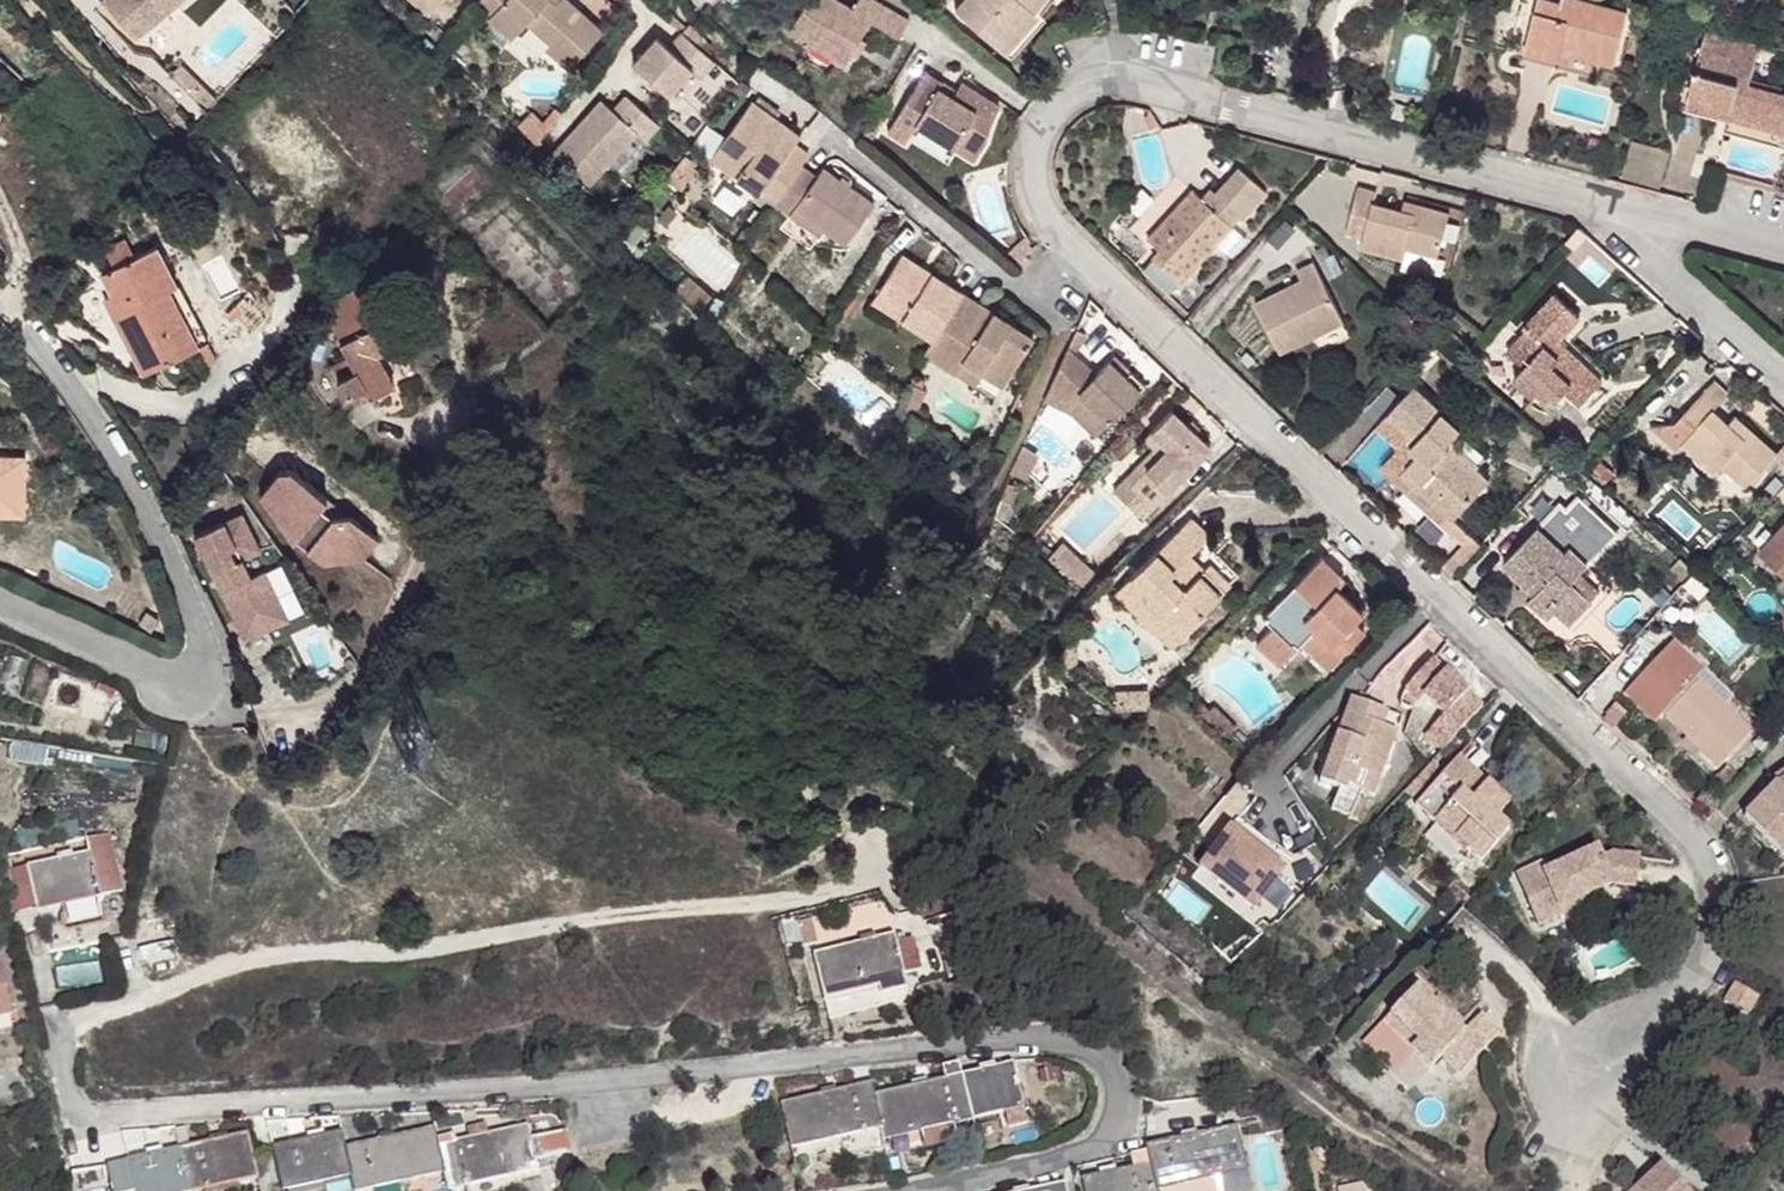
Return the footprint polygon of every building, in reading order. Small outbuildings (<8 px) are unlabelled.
[(160,0),(107,0),(102,4),(135,41),(167,14),(157,2),(160,0)] [(182,0),(160,0),(157,2),(167,14),(182,0)] [(428,16),(442,0),(409,0),(428,16)] [(512,41),(527,24),(550,44),(545,50),(569,71),(603,31),(568,0),(559,0),(555,4),(551,0),(480,0),(474,6),(491,22),(512,41)] [(845,66),(851,56),(861,39),(870,23),(899,39),(909,21),(873,0),(858,0),(852,10),(835,0),(808,0),(789,33),(845,66)] [(999,49),(1033,11),(1043,0),(960,0),(953,8),(999,49)] [(1524,51),(1558,60),(1561,51),(1570,53),(1615,64),(1628,12),(1580,0),(1562,0),(1561,4),(1546,0),(1537,0),(1524,51)] [(1286,27),(1288,8),(1274,6),(1271,26),(1286,27)] [(1005,54),(1038,16),(1033,11),(999,49),(1005,54)] [(681,33),(686,27),(672,15),(668,20),(681,32),(681,33)] [(512,41),(491,22),(483,31),(504,50),(512,41)] [(681,33),(706,54),(713,46),(689,24),(686,27),(681,33)] [(632,65),(669,98),(692,71),(701,79),(715,62),(706,54),(681,33),(681,32),(668,47),(656,37),(632,65)] [(1688,98),(1741,112),(1739,120),(1783,132),(1783,94),(1750,85),(1760,46),(1705,32),(1700,51),(1706,53),(1702,71),(1695,69),(1688,98)] [(856,58),(865,42),(861,39),(851,56),(856,58)] [(1561,51),(1558,60),(1568,63),(1570,53),(1561,51)] [(1702,71),(1706,53),(1700,51),(1695,69),(1702,71)] [(800,62),(793,75),(799,79),(807,66),(800,62)] [(202,87),(181,66),(170,77),(191,99),(202,87)] [(924,71),(887,132),(905,143),(910,136),(917,125),(953,148),(974,161),(985,142),(991,125),(999,106),(960,82),(951,97),(938,89),(942,83),(924,71)] [(955,91),(942,83),(938,89),(951,97),(955,91)] [(217,102),(202,87),(191,99),(207,114),(217,102)] [(553,155),(589,187),(636,133),(645,142),(660,125),(626,95),(612,110),(601,100),(553,155)] [(1741,112),(1688,98),(1685,106),(1739,120),(1741,112)] [(710,160),(758,196),(763,189),(777,200),(801,167),(809,155),(794,145),(801,136),(752,101),(725,139),(711,158),(710,160)] [(537,147),(562,114),(555,109),(543,125),(530,113),(517,127),(537,147)] [(878,128),(886,114),(878,109),(870,123),(878,128)] [(871,141),(878,128),(870,123),(863,136),(871,141)] [(953,148),(917,125),(910,136),(947,159),(953,148)] [(711,158),(725,139),(709,127),(696,147),(711,158)] [(801,136),(794,145),(809,155),(816,146),(801,136)] [(1659,187),(1669,152),(1632,142),(1622,178),(1659,187)] [(666,182),(678,191),(692,172),(684,166),(689,158),(685,155),(666,182)] [(792,207),(845,247),(874,205),(823,168),(816,177),(801,167),(777,200),(774,204),(787,214),(792,207)] [(1142,271),(1169,297),(1238,218),(1242,220),(1265,192),(1238,168),(1215,193),(1219,196),(1209,206),(1202,200),(1192,191),(1147,241),(1159,252),(1142,271)] [(1357,188),(1346,233),(1363,237),(1360,248),(1405,260),(1407,249),(1437,257),(1450,213),(1417,204),(1414,215),(1402,211),(1374,204),(1376,193),(1357,188)] [(754,202),(768,212),(774,204),(777,200),(763,189),(758,196),(754,202)] [(1202,200),(1209,206),(1219,196),(1215,193),(1211,189),(1202,200)] [(1402,211),(1414,215),(1417,204),(1405,201),(1402,211)] [(824,231),(792,207),(787,214),(819,238),(824,231)] [(134,258),(125,239),(105,249),(114,268),(134,258)] [(1015,248),(1025,256),(1032,249),(1022,240),(1015,248)] [(131,351),(144,377),(198,349),(167,290),(175,285),(155,246),(102,275),(113,296),(105,300),(123,336),(129,332),(137,348),(131,351)] [(1407,249),(1405,260),(1400,270),(1431,278),(1437,257),(1407,249)] [(1343,272),(1334,253),(1320,260),(1329,279),(1343,272)] [(901,255),(875,296),(905,315),(901,321),(932,341),(962,293),(901,255)] [(1254,305),(1279,355),(1344,322),(1314,261),(1296,271),(1302,283),(1273,298),(1272,296),(1254,305)] [(330,368),(347,399),(351,397),(365,390),(370,399),(394,386),(377,353),(399,342),(386,318),(383,319),(364,283),(328,302),(335,315),(327,319),(340,343),(339,344),(347,359),(330,368)] [(167,290),(198,349),(209,343),(178,284),(175,285),(167,290)] [(924,354),(976,387),(983,374),(1003,386),(1034,338),(962,293),(932,341),(924,354)] [(1565,393),(1580,406),(1603,382),(1558,341),(1581,318),(1555,294),(1523,329),(1526,332),(1508,352),(1524,367),(1513,379),(1534,398),(1538,394),(1548,403),(1552,398),(1557,402),(1565,393)] [(905,315),(875,296),(871,303),(901,321),(905,315)] [(129,332),(123,336),(131,351),(137,348),(129,332)] [(1067,348),(1044,400),(1070,412),(1095,437),(1140,391),(1109,361),(1096,375),(1067,348)] [(210,349),(200,354),(206,366),(216,361),(210,349)] [(1255,361),(1245,353),(1237,361),(1247,370),(1255,361)] [(926,383),(913,376),(911,384),(922,390),(926,383)] [(1675,425),(1673,425),(1687,438),(1681,444),(1714,475),(1722,467),(1746,489),(1776,456),(1742,424),(1735,432),(1727,425),(1713,412),(1728,395),(1713,382),(1675,425)] [(911,384),(902,410),(916,415),(926,392),(922,390),(911,384)] [(1453,522),(1456,520),(1491,481),(1477,469),(1482,464),(1454,439),(1461,430),(1414,386),(1387,416),(1415,442),(1409,450),(1416,456),(1399,475),(1453,522)] [(365,390),(351,397),(356,406),(370,399),(365,390)] [(1136,495),(1126,505),(1141,520),(1210,448),(1171,411),(1150,432),(1167,449),(1130,489),(1136,495)] [(1443,570),(1451,578),(1482,544),(1456,520),(1453,522),(1399,475),(1416,456),(1409,450),(1415,442),(1387,416),(1377,427),(1400,448),(1381,469),(1465,545),(1443,570)] [(1734,417),(1727,425),(1735,432),(1742,424),(1734,417)] [(1650,428),(1677,451),(1681,444),(1687,438),(1673,425),(1650,428)] [(1167,449),(1150,432),(1144,438),(1154,450),(1114,493),(1126,505),(1136,495),(1130,489),(1167,449)] [(1454,439),(1482,464),(1486,460),(1458,434),(1454,439)] [(1023,446),(1011,472),(1024,481),(1037,455),(1023,446)] [(8,459),(0,459),(0,506),(7,506),(8,459)] [(328,525),(315,514),(319,509),(327,500),(291,472),(280,473),(262,495),(293,542),(322,566),(361,562),(378,542),(349,518),(332,520),(328,525)] [(332,520),(319,509),(315,514),(328,525),(332,520)] [(258,552),(239,515),(233,518),(245,542),(241,544),(248,557),(258,552)] [(278,618),(256,575),(249,579),(240,561),(248,557),(241,544),(245,542),(233,518),(191,540),(242,637),(278,618)] [(1115,592),(1133,609),(1144,598),(1184,636),(1207,614),(1204,611),(1225,590),(1203,569),(1198,574),(1185,562),(1191,555),(1208,537),(1189,518),(1115,592)] [(1759,555),(1783,577),(1783,527),(1759,555)] [(1550,610),(1568,627),(1592,601),(1572,583),(1582,572),(1587,566),(1569,548),(1564,554),(1537,529),(1503,565),(1523,584),(1535,595),(1527,603),(1543,618),(1550,610)] [(1082,564),(1062,545),(1049,560),(1070,578),(1082,564)] [(1191,555),(1185,562),(1198,574),(1203,569),(1191,555)] [(1313,632),(1342,659),(1365,634),(1354,623),(1363,614),(1337,590),(1345,581),(1321,558),(1262,619),(1271,628),(1295,651),(1301,645),(1313,632)] [(1693,572),(1680,560),(1671,570),(1685,582),(1693,572)] [(1231,584),(1210,562),(1203,569),(1225,590),(1231,584)] [(1094,576),(1082,564),(1070,578),(1083,588),(1094,576)] [(289,621),(263,572),(256,575),(278,618),(242,637),(245,644),(289,621)] [(1601,591),(1582,572),(1572,583),(1592,601),(1601,591)] [(1682,584),(1699,599),(1710,586),(1693,572),(1685,582),(1682,584)] [(1535,595),(1523,584),(1516,592),(1527,603),(1535,595)] [(1184,636),(1144,598),(1133,609),(1173,648),(1184,636)] [(139,624),(150,632),(159,620),(147,611),(139,624)] [(1635,638),(1643,629),(1635,622),(1627,631),(1635,638)] [(1279,668),(1295,651),(1271,628),(1256,645),(1279,668)] [(1342,659),(1313,632),(1301,645),(1329,672),(1342,659)] [(1662,713),(1718,767),(1751,733),(1723,707),(1717,713),(1677,674),(1691,659),(1673,642),(1623,695),(1652,724),(1662,713)] [(1056,660),(1070,673),(1075,666),(1076,660),(1075,652),(1071,645),(1056,660)] [(1425,736),(1441,752),(1483,708),(1432,658),(1404,690),(1418,703),(1423,698),(1443,716),(1425,736)] [(1677,674),(1717,713),(1723,707),(1731,698),(1691,659),(1677,674)] [(1157,687),(1165,694),(1172,687),(1164,679),(1157,687)] [(117,691),(99,683),(96,690),(104,694),(106,696),(113,700),(117,691)] [(1149,711),(1148,694),(1117,696),(1118,713),(1149,711)] [(1350,699),(1319,782),(1339,790),(1346,792),(1348,786),(1363,791),(1374,796),(1398,732),(1384,727),(1371,723),(1377,709),(1350,699)] [(1202,719),(1225,743),(1236,732),(1213,708),(1209,712),(1202,719)] [(1384,727),(1389,713),(1377,709),(1371,723),(1384,727)] [(1771,739),(1764,732),(1753,744),(1761,751),(1771,739)] [(165,738),(137,733),(134,748),(162,753),(165,738)] [(1436,818),(1481,860),(1509,829),(1496,818),(1509,805),(1474,772),(1487,757),(1471,742),(1415,805),(1433,821),(1436,818)] [(1773,786),(1783,779),(1783,772),(1770,780),(1773,786)] [(1783,864),(1783,779),(1773,786),(1743,816),(1783,857),(1783,864)] [(1339,790),(1331,809),(1359,820),(1367,801),(1360,798),(1363,791),(1348,786),(1346,792),(1339,790)] [(1254,910),(1283,871),(1290,862),(1234,821),(1199,869),(1254,910)] [(27,865),(37,909),(122,891),(123,886),(110,832),(86,837),(89,849),(73,853),(57,857),(26,863),(27,865)] [(1516,875),(1537,925),(1564,912),(1561,907),(1585,897),(1583,893),(1589,890),(1591,894),(1613,884),(1636,886),(1639,857),(1611,853),(1603,857),(1598,847),(1545,871),(1542,864),(1516,875)] [(73,853),(72,848),(56,852),(57,857),(73,853)] [(37,909),(27,865),(9,869),(16,901),(10,902),(13,915),(37,909)] [(1229,929),(1243,911),(1213,888),(1199,905),(1229,929)] [(1564,912),(1587,902),(1585,897),(1561,907),(1564,912)] [(801,942),(802,945),(815,942),(810,918),(796,921),(801,942)] [(801,942),(796,921),(782,925),(786,944),(801,942)] [(825,999),(829,1018),(904,1000),(907,988),(894,934),(812,953),(823,1000),(825,999)] [(13,1013),(0,960),(0,1016),(13,1013)] [(1724,1002),(1747,1015),(1758,996),(1735,983),(1724,1002)] [(1383,1023),(1430,1069),(1441,1058),(1459,1076),(1500,1033),(1480,1015),(1462,1033),(1416,988),(1383,1023)] [(962,1073),(959,1060),(942,1064),(945,1077),(962,1073)] [(962,1073),(973,1119),(1004,1112),(1008,1128),(1027,1123),(1013,1061),(962,1073)] [(883,1128),(886,1139),(920,1131),(953,1124),(973,1119),(962,1073),(945,1077),(875,1093),(883,1128)] [(823,1142),(827,1161),(884,1148),(879,1129),(883,1128),(875,1093),(872,1081),(781,1102),(791,1149),(823,1142)] [(488,1132),(486,1122),(466,1127),(468,1137),(488,1132)] [(464,1190),(500,1190),(541,1182),(536,1160),(565,1154),(560,1131),(531,1138),(528,1123),(488,1132),(468,1137),(456,1140),(454,1132),(437,1137),(436,1137),(445,1173),(444,1173),(448,1190),(463,1187),(464,1190)] [(957,1141),(953,1124),(920,1131),(924,1148),(957,1141)] [(1157,1190),(1158,1190),(1217,1178),(1248,1171),(1237,1124),(1146,1144),(1147,1150),(1157,1190)] [(354,1190),(364,1190),(373,1189),(373,1190),(401,1190),(399,1183),(444,1173),(445,1173),(436,1137),(437,1137),(435,1126),(393,1135),(378,1139),(344,1146),(351,1175),(354,1190)] [(324,1133),(323,1128),(307,1131),(308,1136),(324,1133)] [(302,1190),(334,1190),(333,1185),(321,1188),(319,1182),(351,1175),(344,1146),(341,1129),(324,1133),(308,1136),(272,1144),(282,1190),(301,1187),(302,1190)] [(571,1152),(566,1129),(560,1131),(565,1154),(571,1152)] [(226,1136),(225,1130),(209,1134),(211,1139),(226,1136)] [(393,1135),(392,1130),(377,1134),(378,1139),(393,1135)] [(189,1190),(199,1190),(203,1190),(238,1182),(258,1177),(247,1131),(226,1136),(211,1139),(179,1146),(189,1190)] [(147,1154),(163,1150),(161,1145),(146,1148),(147,1154)] [(179,1146),(163,1150),(147,1154),(106,1163),(112,1190),(189,1190),(179,1146)] [(1085,1190),(1157,1190),(1147,1150),(1130,1153),(1133,1166),(1116,1170),(1100,1173),(1082,1178),(1085,1190)] [(1662,1164),(1632,1190),(1687,1190),(1662,1164)] [(1098,1168),(1100,1173),(1116,1170),(1115,1165),(1098,1168)] [(1217,1178),(1158,1190),(1220,1190),(1217,1178)] [(1065,1180),(1029,1189),(1018,1190),(1068,1190),(1065,1180)] [(239,1189),(238,1182),(203,1190),(204,1190),(231,1190),(239,1189)] [(1367,1183),(1340,1189),(1340,1190),(1368,1190),(1367,1183)]
